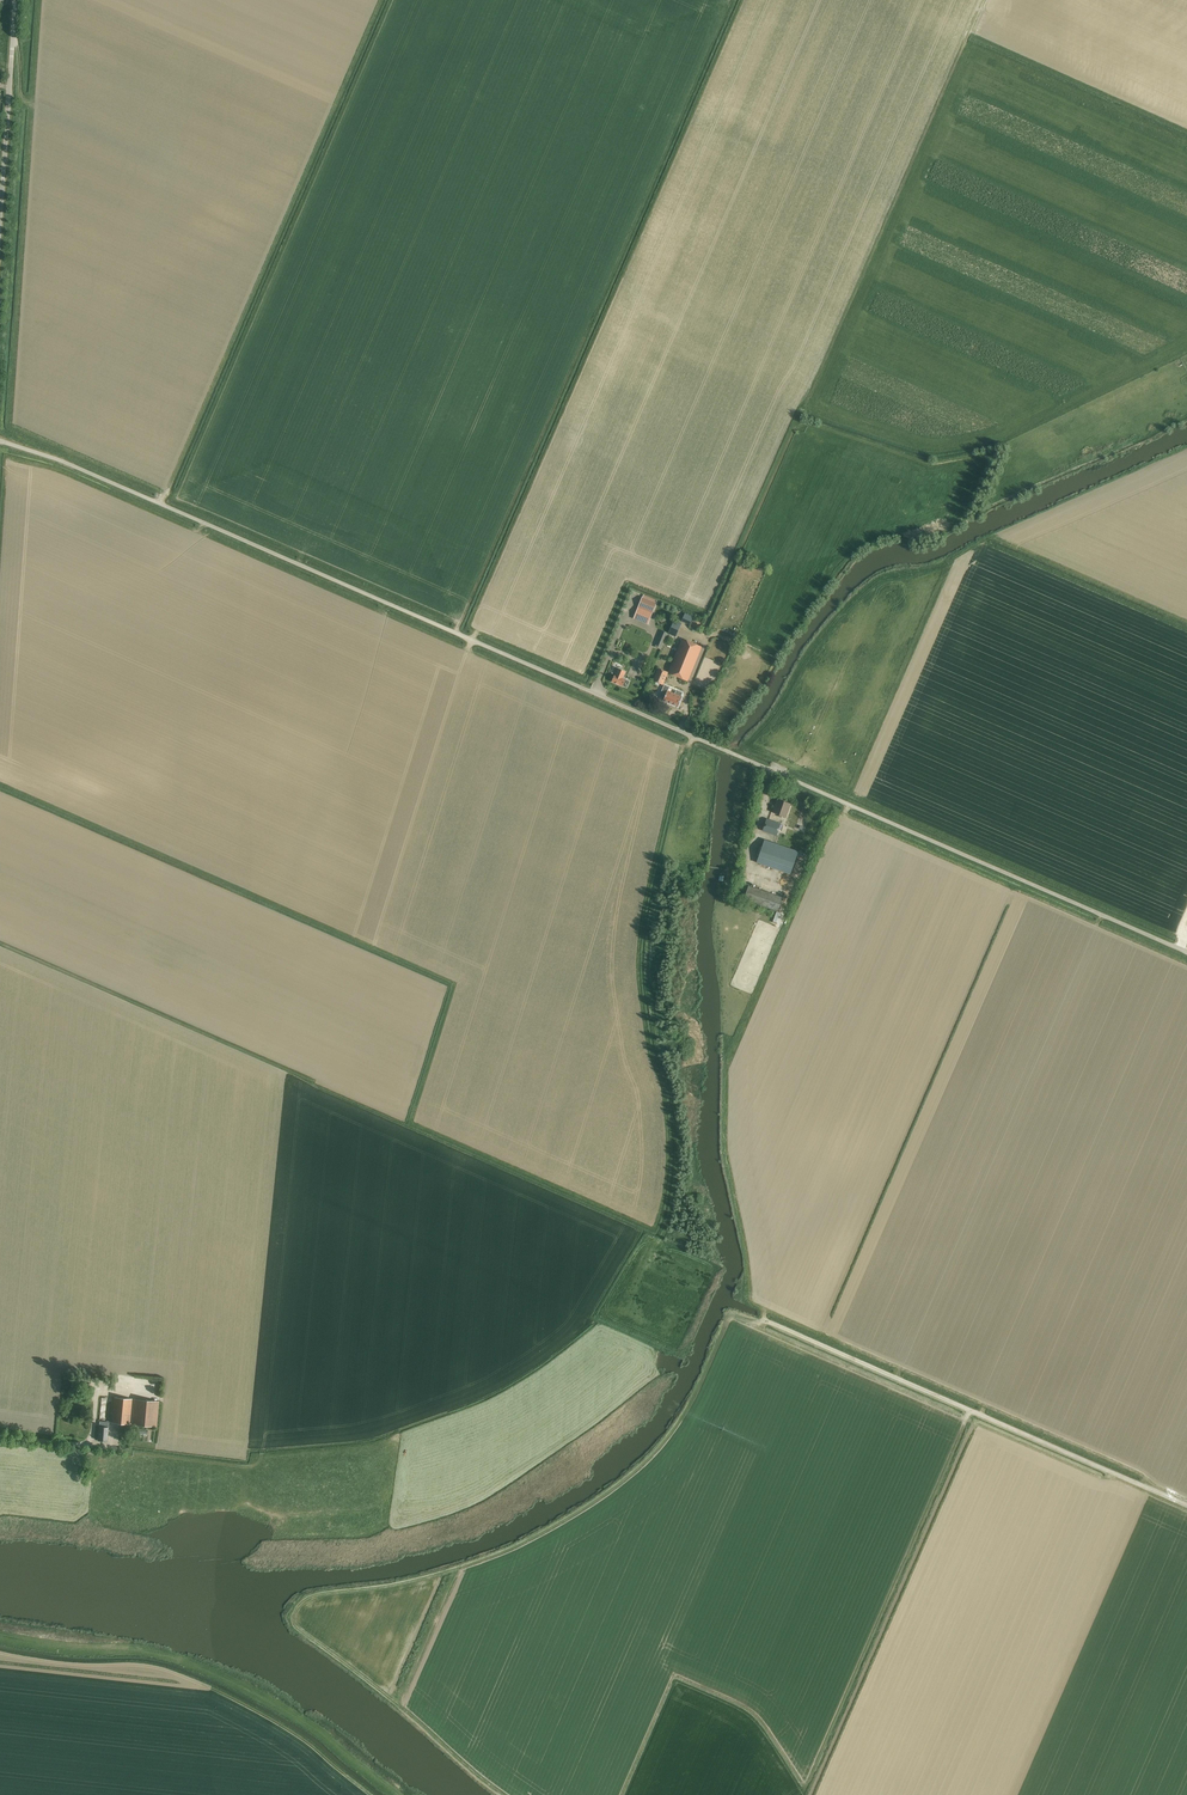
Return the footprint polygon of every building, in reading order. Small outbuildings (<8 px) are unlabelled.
[(638,607),(633,618),(648,624),(652,613),(656,603),(642,597),(638,607)] [(662,647),(668,633),(662,630),(655,645),(662,647)] [(687,680),(701,647),(683,639),(669,673),(687,680)] [(615,675),(614,676),(612,682),(623,686),(627,687),(629,681),(625,680),(626,679),(623,678),(626,672),(618,668),(615,675)] [(658,668),(656,675),(653,680),(662,684),(668,672),(658,668)] [(664,685),(660,696),(664,698),(663,701),(678,707),(682,697),(681,696),(682,693),(676,691),(675,694),(668,691),(669,688),(664,685)] [(773,812),(778,814),(780,815),(779,817),(781,818),(782,816),(786,817),(789,809),(791,803),(778,799),(773,812)] [(776,835),(780,824),(766,819),(763,830),(776,835)] [(790,874),(798,851),(764,840),(756,862),(790,874)] [(782,898),(771,894),(748,885),(746,892),(743,899),(777,912),(782,898)] [(89,1401),(91,1384),(84,1383),(82,1401),(89,1401)] [(111,1422),(120,1423),(129,1424),(130,1418),(132,1399),(114,1397),(112,1416),(111,1422)] [(130,1424),(156,1427),(159,1402),(133,1399),(130,1424)] [(99,1421),(98,1440),(107,1441),(108,1422),(99,1421)]
